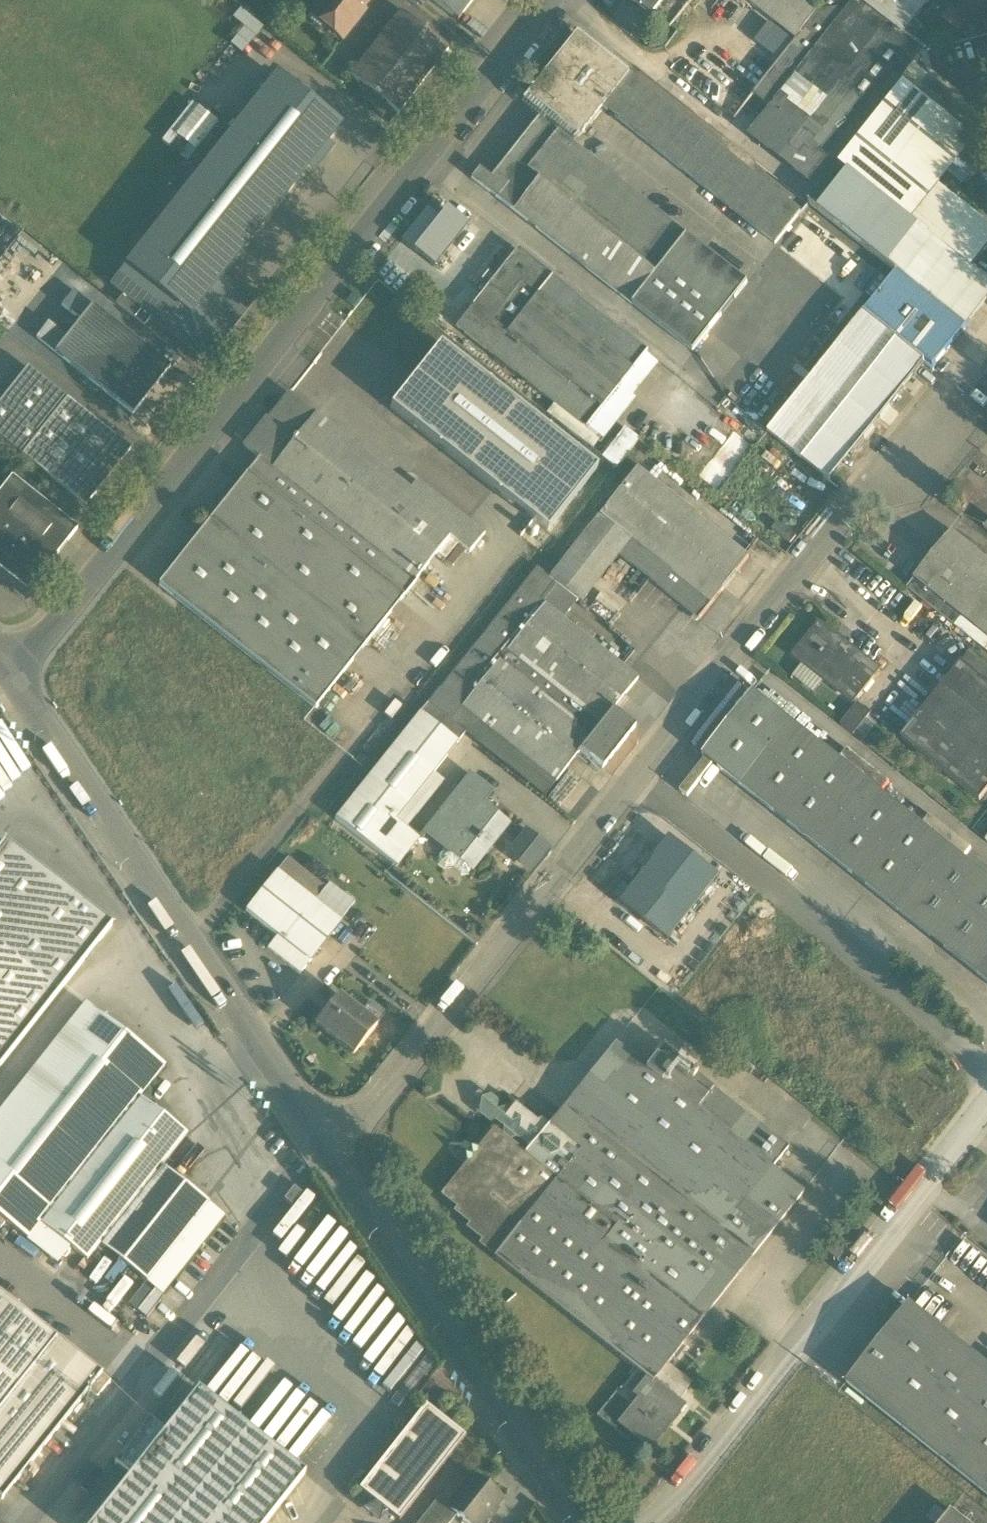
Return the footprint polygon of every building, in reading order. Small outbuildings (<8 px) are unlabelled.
[(341,41),(362,14),(360,12),(370,0),(325,0),(319,8),(332,19),(325,28),(326,30),(341,41)] [(453,18),(457,22),(461,18),(461,17),(474,0),(430,0),(453,18)] [(653,13),(664,0),(637,0),(653,13)] [(796,40),(818,12),(802,0),(745,0),(796,40)] [(911,40),(861,0),(859,0),(848,15),(772,110),(752,135),(810,181),(818,171),(830,156),(893,77),(918,45),(911,40)] [(911,40),(921,27),(913,21),(930,0),(861,0),(911,40)] [(325,31),(326,30),(325,28),(332,19),(319,8),(310,19),(325,31)] [(243,44),(257,27),(237,9),(229,18),(241,28),(234,37),(243,44)] [(752,94),(772,110),(848,15),(840,9),(818,11),(818,12),(796,40),(752,94)] [(349,76),(398,114),(448,50),(399,12),(349,76)] [(530,92),(547,106),(578,130),(582,133),(602,108),(628,75),(576,34),(530,92)] [(918,45),(893,77),(953,123),(964,107),(955,100),(959,96),(930,74),(923,51),(924,50),(918,45)] [(724,152),(628,75),(602,108),(775,245),(800,213),(749,172),(724,152)] [(220,278),(339,128),(276,77),(126,267),(190,316),(220,278)] [(960,183),(946,172),(972,139),(952,124),(953,123),(893,77),(830,156),(971,269),(972,268),(986,249),(986,228),(954,202),(961,193),(960,183)] [(520,104),(538,118),(547,106),(530,92),(520,104)] [(186,102),(157,138),(189,163),(201,147),(196,143),(212,122),(186,102)] [(514,212),(632,305),(687,235),(568,142),(578,130),(547,106),(538,118),(491,178),(479,169),(471,179),(496,199),(497,198),(514,212)] [(984,123),(964,107),(953,123),(952,124),(972,139),(984,123)] [(972,139),(946,172),(960,183),(986,165),(986,151),(972,139)] [(724,152),(749,172),(756,162),(731,143),(724,152)] [(830,156),(818,171),(837,187),(818,211),(896,273),(965,328),(986,300),(986,280),(972,268),(971,269),(830,156)] [(414,252),(440,220),(427,210),(401,242),(414,252)] [(440,220),(414,252),(434,268),(466,226),(447,211),(440,220)] [(747,283),(687,235),(632,305),(693,353),(747,283)] [(456,327),(585,429),(644,355),(646,352),(517,250),(456,327)] [(252,303),(220,278),(190,316),(126,267),(111,285),(123,294),(151,316),(206,360),(252,303)] [(924,364),(932,370),(965,328),(896,273),(862,314),(924,364)] [(67,300),(85,315),(92,306),(74,292),(67,300)] [(144,326),(151,316),(123,294),(116,304),(144,326)] [(54,353),(85,377),(123,331),(92,306),(85,315),(61,344),(54,353)] [(924,364),(862,314),(768,433),(830,483),(924,364)] [(37,339),(54,353),(61,344),(44,330),(37,339)] [(85,377),(102,390),(139,343),(123,331),(85,377)] [(170,368),(139,343),(102,390),(133,415),(170,368)] [(597,470),(439,346),(390,408),(547,533),(597,470)] [(644,355),(585,429),(601,442),(634,400),(632,397),(657,365),(644,355)] [(22,455),(66,399),(27,368),(0,402),(0,438),(22,455)] [(259,459),(272,469),(315,416),(288,394),(261,428),(259,427),(243,447),(259,459)] [(130,450),(66,399),(22,455),(86,506),(130,450)] [(410,490),(315,416),(272,469),(415,582),(449,539),(469,554),(484,535),(417,481),(410,490)] [(614,467),(636,437),(621,426),(598,455),(614,467)] [(259,459),(208,522),(365,646),(415,583),(415,582),(272,469),(259,459)] [(636,468),(598,516),(629,541),(617,556),(618,556),(700,621),(749,558),(636,468)] [(26,595),(50,564),(50,563),(77,530),(11,478),(0,492),(0,574),(26,595)] [(581,603),(618,556),(617,556),(629,541),(598,516),(549,579),(577,601),(581,603)] [(314,710),(365,646),(208,522),(158,586),(314,710)] [(921,586),(961,618),(986,638),(986,561),(952,533),(914,580),(921,586)] [(27,603),(55,567),(50,563),(50,564),(26,595),(0,574),(0,582),(27,603)] [(580,752),(592,736),(568,716),(575,707),(506,652),(544,605),(563,620),(577,601),(549,579),(537,569),(439,690),(555,783),(580,752)] [(921,586),(914,580),(907,590),(913,595),(921,586)] [(954,628),(961,618),(921,586),(913,595),(954,628)] [(638,680),(563,620),(544,605),(506,652),(575,707),(568,716),(592,736),(613,711),(638,680)] [(843,689),(856,700),(879,671),(847,645),(845,647),(818,626),(793,657),(803,665),(825,682),(839,694),(843,689)] [(980,803),(986,793),(986,669),(969,654),(900,739),(980,803)] [(825,682),(803,665),(792,678),(814,696),(825,682)] [(843,689),(839,694),(852,704),(856,700),(843,689)] [(544,797),(555,783),(439,690),(438,690),(427,704),(465,734),(544,797)] [(702,757),(740,787),(791,723),(753,693),(702,757)] [(420,713),(457,743),(465,734),(427,704),(420,713)] [(841,725),(853,736),(870,715),(858,704),(841,725)] [(634,728),(613,711),(592,736),(580,752),(602,769),(634,728)] [(420,713),(358,792),(395,822),(457,743),(420,713)] [(948,848),(791,723),(740,787),(897,911),(948,848)] [(31,767),(0,725),(0,790),(31,767)] [(424,833),(444,849),(446,851),(454,842),(478,861),(502,832),(507,825),(495,815),(491,821),(477,810),(481,804),(491,793),(469,776),(424,833)] [(418,840),(395,822),(358,792),(335,820),(396,868),(418,840)] [(432,795),(404,827),(412,834),(439,802),(432,795)] [(495,815),(481,804),(477,810),(491,821),(495,815)] [(509,854),(529,870),(546,850),(525,834),(509,854)] [(717,878),(670,840),(620,903),(667,941),(717,878)] [(111,926),(4,842),(0,847),(0,1067),(111,926)] [(467,875),(478,861),(454,842),(446,851),(444,849),(438,857),(439,865),(444,869),(452,869),(461,876),(467,875)] [(948,848),(897,911),(978,976),(986,964),(986,879),(948,848)] [(277,872),(311,899),(322,886),(288,859),(277,872)] [(267,949),(300,975),(341,923),(314,902),(311,899),(277,872),(245,912),(277,937),(267,949)] [(329,883),(314,902),(341,923),(355,904),(329,883)] [(978,976),(986,983),(986,964),(978,976)] [(353,1057),(377,1027),(361,1014),(338,996),(317,1023),(356,1054),(353,1057)] [(361,1014),(377,1027),(386,1016),(370,1003),(361,1014)] [(57,1264),(69,1248),(39,1224),(139,1098),(164,1067),(85,1005),(0,1112),(0,1219),(57,1264)] [(314,1026),(353,1057),(356,1054),(317,1023),(314,1026)] [(613,1045),(563,1108),(689,1208),(740,1145),(696,1110),(713,1090),(661,1050),(645,1070),(613,1045)] [(787,1149),(713,1090),(696,1110),(740,1145),(771,1170),(787,1149)] [(187,1135),(139,1098),(39,1224),(69,1248),(86,1262),(99,1245),(161,1167),(187,1135)] [(502,1129),(501,1136),(524,1154),(548,1126),(541,1121),(536,1123),(517,1108),(518,1107),(513,1104),(494,1112),(495,1113),(490,1119),(502,1129)] [(563,1108),(548,1126),(583,1154),(560,1183),(615,1226),(603,1242),(702,1320),(802,1193),(771,1170),(740,1145),(689,1208),(563,1108)] [(556,1179),(560,1183),(583,1154),(548,1126),(524,1154),(556,1179)] [(556,1179),(524,1154),(501,1136),(493,1129),(492,1131),(491,1130),(476,1150),(470,1149),(470,1155),(465,1157),(465,1163),(444,1190),(444,1191),(443,1193),(459,1206),(456,1210),(472,1222),(468,1226),(484,1238),(481,1242),(497,1255),(556,1179)] [(224,1217),(161,1167),(99,1245),(162,1295),(224,1217)] [(662,1371),(702,1320),(603,1242),(615,1226),(560,1183),(556,1179),(497,1255),(494,1259),(647,1379),(652,1383),(662,1371)] [(284,1200),(292,1207),(302,1194),(293,1188),(289,1194),(284,1200)] [(0,1294),(0,1500),(1,1501),(88,1391),(101,1374),(0,1294)] [(986,1496),(986,1367),(909,1305),(846,1384),(986,1496)] [(652,1383),(678,1403),(687,1391),(662,1371),(652,1383)] [(110,1381),(101,1374),(88,1391),(97,1398),(110,1381)] [(619,1425),(650,1449),(683,1407),(678,1403),(652,1383),(647,1379),(634,1395),(640,1399),(619,1425)] [(304,1475),(197,1391),(165,1432),(149,1420),(114,1464),(130,1476),(93,1522),(266,1522),(304,1475)] [(359,1490),(372,1500),(386,1512),(399,1522),(465,1438),(425,1406),(359,1490)] [(464,1522),(484,1522),(502,1500),(472,1476),(446,1508),(456,1516),(464,1522)] [(379,1521),(386,1512),(372,1500),(364,1510),(379,1521)] [(456,1516),(446,1508),(436,1501),(419,1522),(450,1522),(456,1516)] [(942,1522),(966,1522),(952,1511),(942,1522)]
